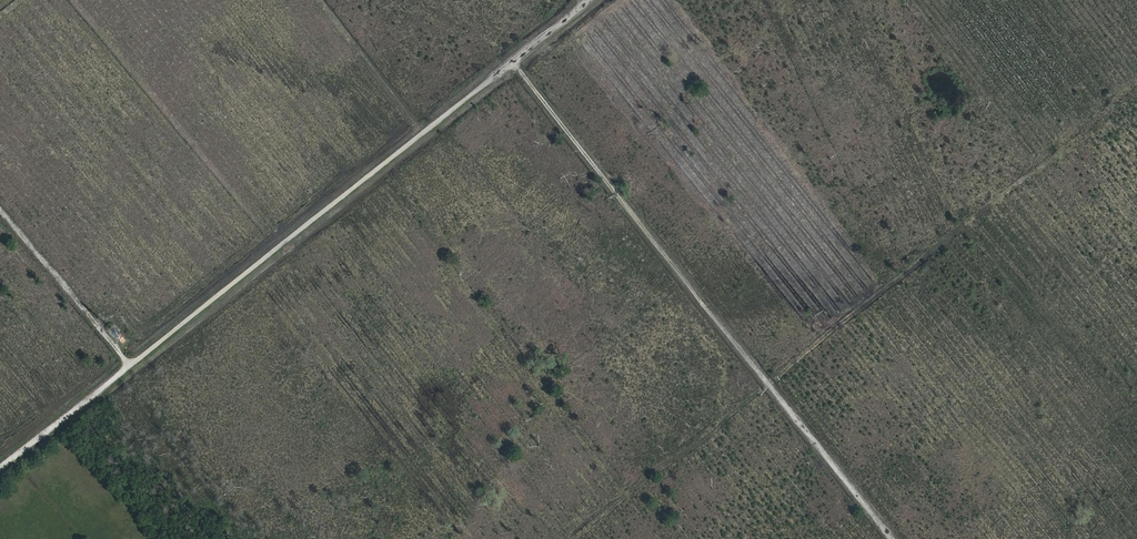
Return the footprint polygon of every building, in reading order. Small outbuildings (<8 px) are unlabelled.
[(117,336),(122,343),(127,340),(121,332),(117,336)]
